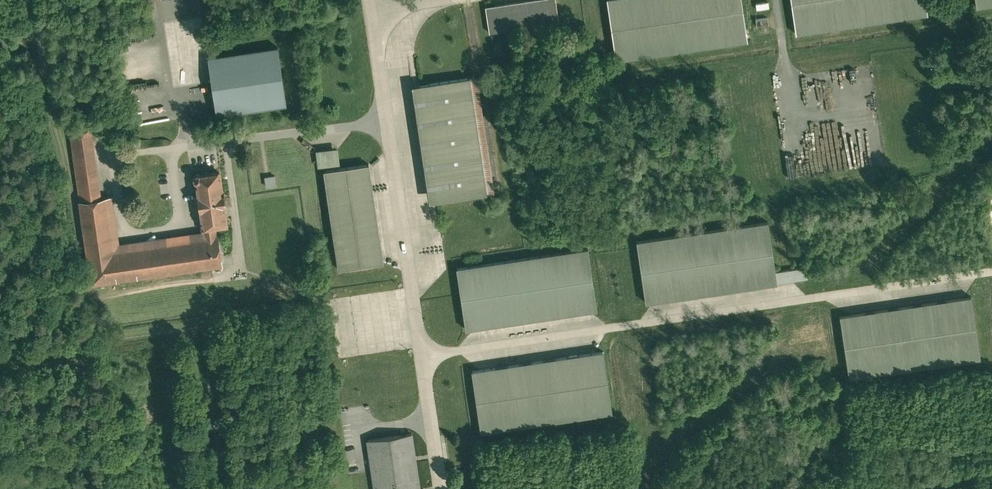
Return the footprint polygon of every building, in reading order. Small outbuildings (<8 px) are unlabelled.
[(484,9),(488,40),(558,31),(554,0),(553,0),(551,0),(486,9),(484,9)] [(746,45),(745,34),(740,0),(625,0),(607,3),(605,3),(614,64),(746,45)] [(925,0),(789,0),(794,38),(927,18),(925,0)] [(976,11),(991,8),(991,0),(974,0),(976,11)] [(758,6),(755,6),(756,13),(768,11),(768,4),(758,6)] [(756,25),(768,24),(767,17),(755,17),(756,25)] [(286,108),(277,50),(219,58),(206,60),(214,114),(215,119),(266,111),(286,108)] [(493,196),(475,79),(474,79),(430,86),(417,88),(410,89),(427,205),(434,205),(493,196)] [(68,139),(89,136),(88,128),(67,131),(68,139)] [(68,139),(77,204),(100,201),(90,136),(89,136),(68,139)] [(314,155),(316,170),(339,167),(337,150),(314,153),(314,155)] [(381,258),(368,167),(322,174),(336,266),(337,273),(382,266),(381,258)] [(192,178),(200,234),(215,232),(228,230),(219,174),(192,178)] [(264,179),(265,190),(276,189),(274,177),(269,178),(264,179)] [(210,271),(220,269),(219,259),(215,232),(200,234),(118,246),(111,199),(100,201),(77,204),(76,204),(88,288),(92,288),(210,271)] [(767,225),(634,244),(644,307),(650,306),(776,287),(776,286),(774,274),(767,225)] [(592,314),(597,313),(588,251),(455,271),(464,333),(469,332),(592,314)] [(805,269),(774,274),(776,286),(792,283),(807,281),(805,269)] [(847,383),(980,363),(971,300),(967,300),(840,319),(838,319),(847,383)] [(479,437),(612,417),(603,354),(473,373),(470,373),(479,437)] [(411,435),(374,441),(364,442),(368,472),(371,488),(419,488),(416,462),(415,457),(411,435)]
